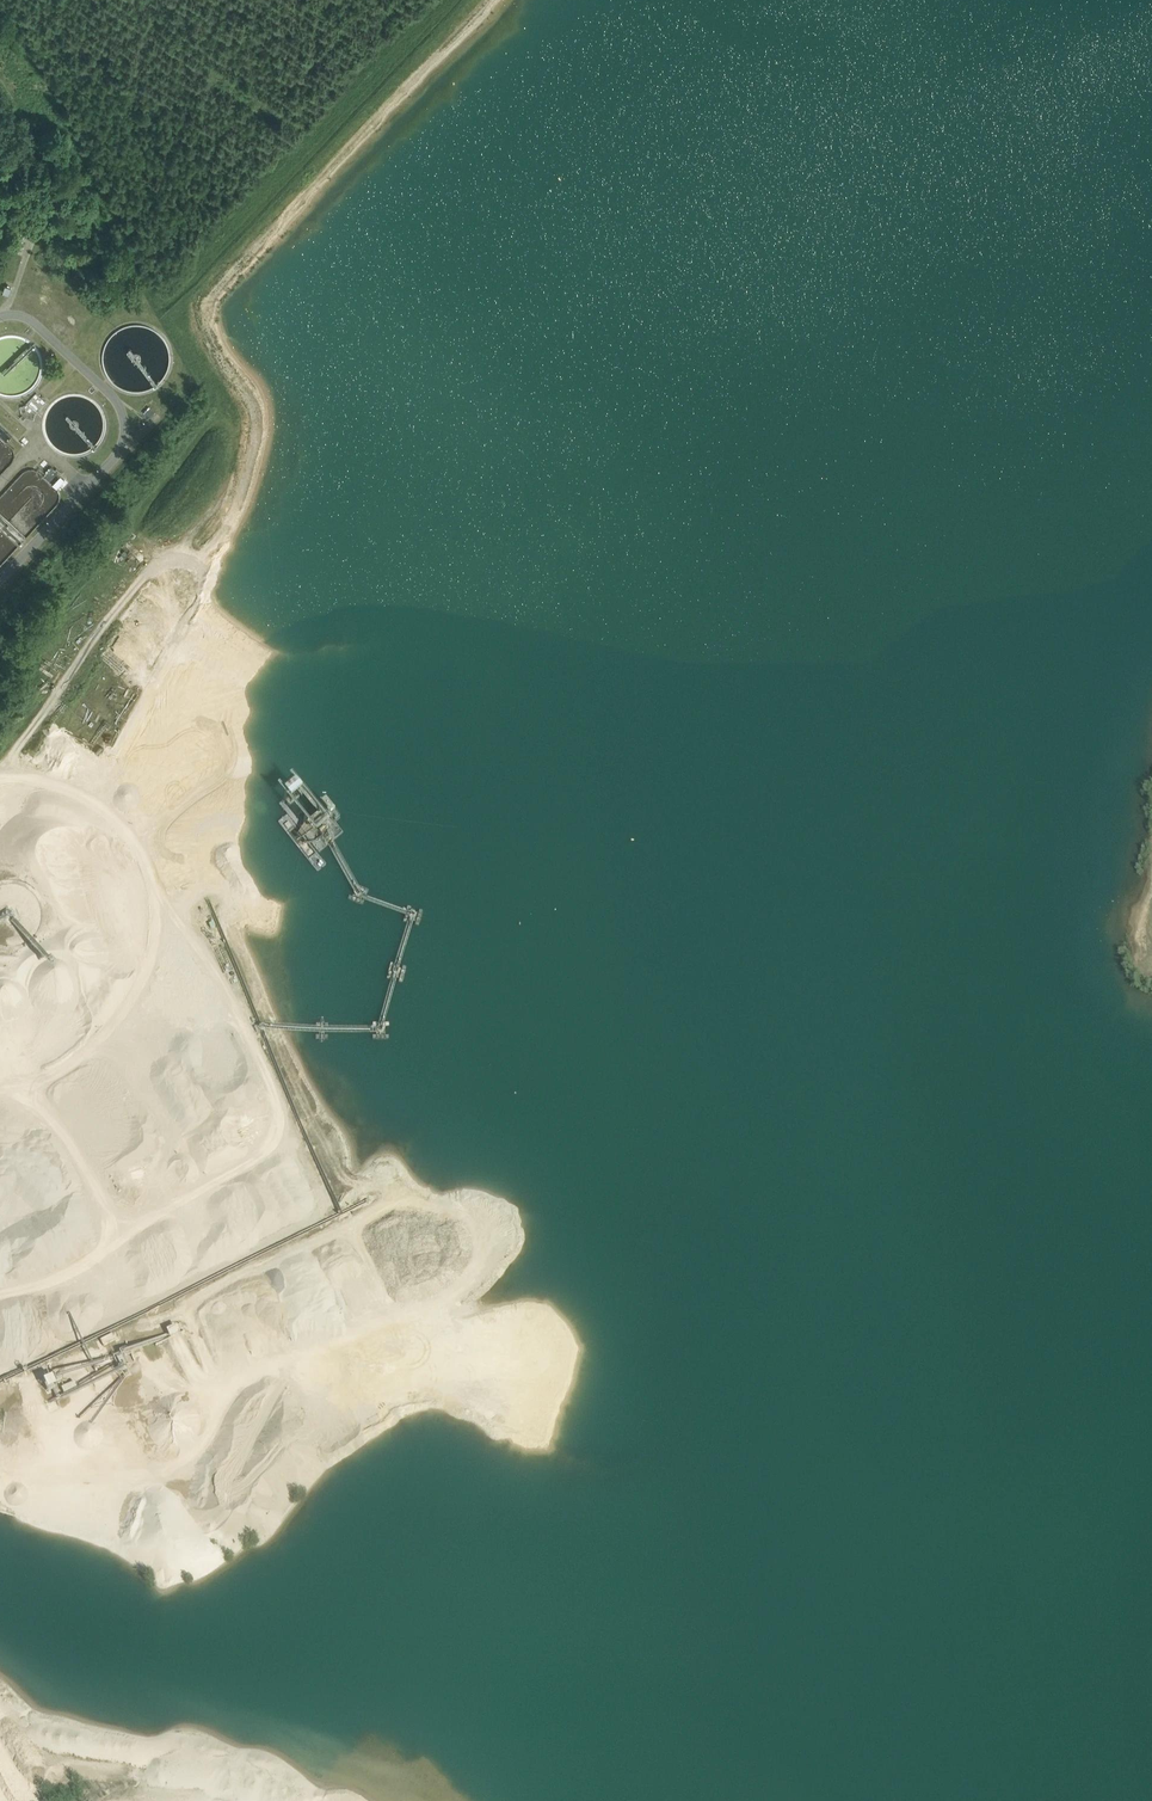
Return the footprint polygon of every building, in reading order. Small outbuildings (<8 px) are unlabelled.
[(47,430),(54,431),(55,426),(63,427),(64,424),(59,422),(50,420),(47,430)] [(83,450),(81,437),(54,440),(55,452),(83,450)] [(53,467),(46,474),(58,486),(65,479),(53,467)] [(58,1378),(49,1382),(54,1392),(63,1388),(58,1378)]
